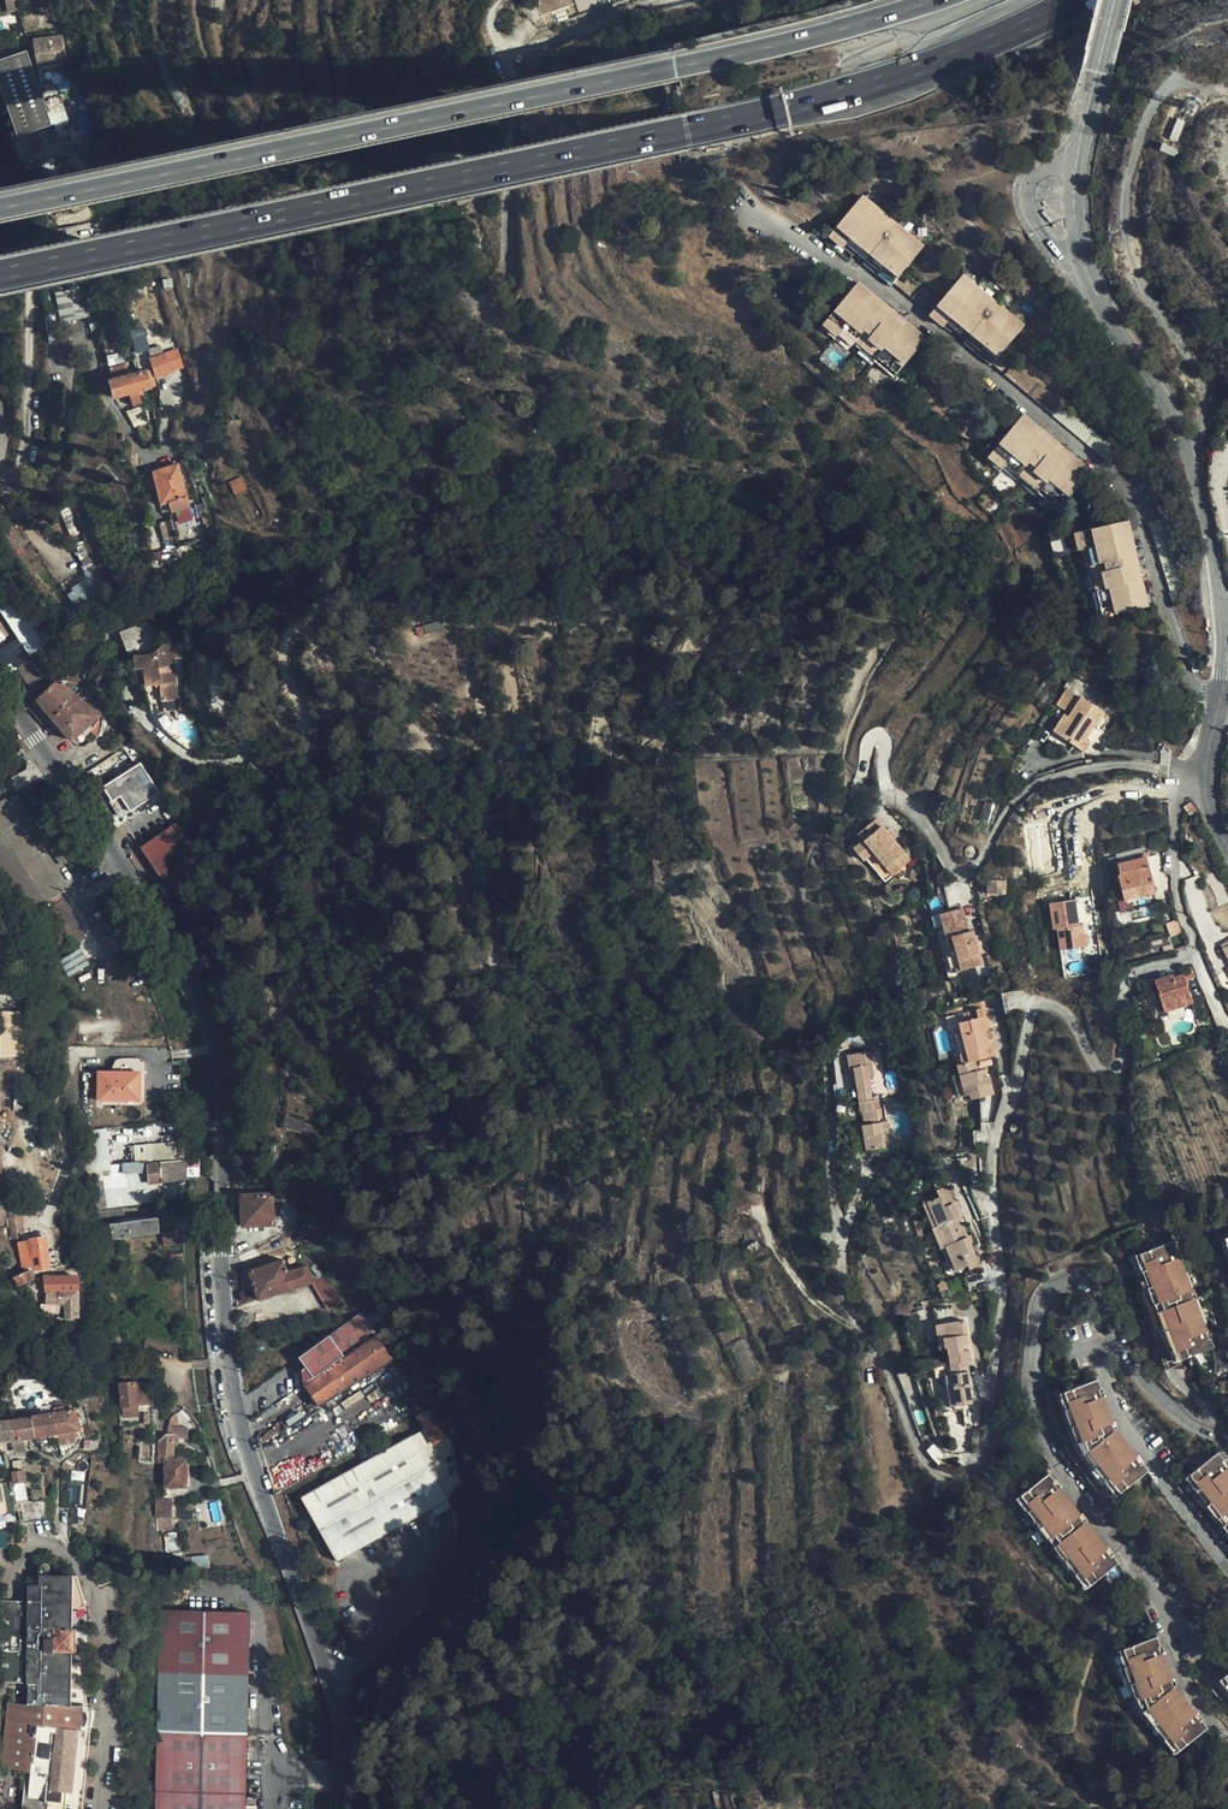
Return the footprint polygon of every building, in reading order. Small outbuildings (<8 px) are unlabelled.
[(3,0),(0,0),(0,35),(10,32),(3,0)] [(50,0),(22,0),(30,34),(56,27),(50,0)] [(51,57),(48,37),(35,39),(38,60),(51,57)] [(26,51),(0,60),(0,89),(17,138),(52,125),(26,51)] [(905,271),(926,244),(864,194),(839,225),(832,234),(855,253),(858,249),(869,257),(865,262),(893,285),(895,283),(901,275),(905,271)] [(140,293),(134,271),(124,273),(129,295),(140,293)] [(939,306),(946,296),(933,293),(905,271),(901,275),(895,283),(932,313),(939,306)] [(1000,355),(1003,352),(1026,323),(964,274),(946,296),(939,306),(932,313),(953,331),(956,328),(968,338),(966,340),(993,363),(1000,355)] [(865,330),(887,303),(859,281),(854,287),(835,311),(823,326),(838,338),(844,330),(857,340),(862,334),(865,330)] [(73,316),(66,287),(49,291),(53,309),(40,312),(44,331),(57,328),(56,320),(73,316)] [(909,321),(887,303),(865,330),(862,334),(857,340),(856,342),(877,359),(878,358),(884,351),(886,348),(909,321)] [(929,337),(909,321),(886,348),(884,351),(878,358),(898,374),(906,364),(929,337)] [(104,322),(90,325),(92,335),(106,332),(104,322)] [(1004,372),(1016,362),(1003,352),(1000,355),(993,363),(1004,372)] [(149,388),(143,364),(139,365),(139,369),(135,370),(133,362),(124,364),(125,366),(109,370),(111,379),(107,380),(112,398),(149,388)] [(1064,401),(1016,362),(1004,372),(1054,413),(1062,403),(1064,401)] [(1025,414),(1013,429),(1026,448),(1047,444),(1052,437),(1025,414)] [(1026,448),(1013,429),(1000,444),(989,457),(1003,469),(1009,462),(1021,473),(1027,466),(1031,463),(1047,444),(1026,448)] [(1073,453),(1058,441),(1047,444),(1031,463),(1027,466),(1021,473),(1021,474),(1041,491),(1042,489),(1048,483),(1050,481),(1073,453)] [(1093,470),(1073,453),(1050,481),(1048,483),(1042,489),(1062,506),(1070,497),(1093,470)] [(188,507),(177,464),(151,473),(159,505),(168,502),(170,512),(188,507)] [(174,537),(170,521),(159,524),(163,541),(174,537)] [(1088,551),(1092,567),(1100,566),(1105,564),(1138,556),(1131,521),(1091,530),(1074,534),(1078,553),(1088,551)] [(1100,566),(1092,567),(1091,568),(1096,592),(1098,592),(1107,590),(1110,589),(1144,582),(1138,556),(1105,564),(1100,566)] [(76,606),(99,590),(89,575),(65,592),(76,606)] [(1107,590),(1098,592),(1103,618),(1116,615),(1150,607),(1144,582),(1110,589),(1107,590)] [(1189,601),(1185,588),(1171,592),(1176,606),(1189,601)] [(157,638),(147,619),(120,629),(122,637),(122,641),(123,645),(123,650),(133,649),(157,638)] [(153,649),(135,654),(137,663),(137,666),(138,668),(147,667),(149,683),(162,682),(163,699),(180,698),(176,655),(184,654),(182,639),(166,640),(153,649)] [(52,686),(51,681),(45,643),(17,668),(32,685),(40,678),(49,688),(37,700),(51,717),(70,741),(102,712),(95,700),(89,705),(59,680),(52,686)] [(23,694),(32,705),(37,700),(49,688),(40,678),(32,685),(23,694)] [(1085,742),(1102,712),(1063,689),(1051,708),(1063,716),(1053,733),(1085,753),(1090,745),(1085,742)] [(180,698),(163,699),(164,708),(181,707),(180,698)] [(31,706),(43,724),(51,717),(37,700),(32,705),(31,706)] [(139,763),(99,789),(121,822),(161,795),(139,763)] [(1191,802),(1186,807),(1191,814),(1197,810),(1191,802)] [(201,872),(175,829),(136,854),(162,896),(201,872)] [(882,896),(891,887),(884,880),(899,863),(866,833),(850,850),(858,857),(849,867),(860,877),(861,875),(882,896)] [(1155,890),(1147,861),(1123,867),(1125,875),(1117,877),(1124,901),(1141,896),(1141,893),(1155,890)] [(884,880),(891,887),(907,870),(899,863),(884,880)] [(1004,880),(986,880),(986,894),(1005,894),(1004,880)] [(1080,925),(1076,899),(1050,903),(1054,929),(1058,928),(1061,949),(1087,945),(1084,924),(1080,925)] [(967,931),(964,932),(959,934),(955,923),(959,922),(955,910),(935,918),(949,951),(954,949),(964,972),(976,967),(971,957),(978,955),(967,931)] [(959,934),(964,932),(959,922),(955,923),(959,934)] [(60,950),(55,953),(68,977),(89,965),(76,941),(60,950)] [(982,965),(978,955),(971,957),(976,967),(982,965)] [(1155,982),(1156,989),(1161,1005),(1161,1006),(1175,1003),(1177,1011),(1192,1007),(1184,978),(1174,980),(1173,977),(1155,982)] [(1025,1008),(1022,990),(1014,992),(1006,994),(1009,1012),(1025,1008)] [(1160,1015),(1177,1011),(1175,1003),(1161,1006),(1161,1005),(1157,1006),(1160,1015)] [(1027,1022),(1025,1008),(1009,1012),(1011,1025),(1027,1022)] [(26,1055),(23,1009),(0,1011),(0,1029),(2,1057),(26,1055)] [(960,1035),(963,1054),(969,1053),(971,1062),(972,1065),(978,1063),(979,1064),(993,1062),(991,1052),(994,1051),(988,1020),(964,1024),(965,1034),(960,1035)] [(1158,1022),(1149,1025),(1152,1037),(1161,1035),(1158,1022)] [(860,1083),(862,1098),(878,1096),(876,1081),(880,1080),(876,1057),(852,1062),(856,1084),(860,1083)] [(188,1063),(187,1059),(176,1060),(177,1070),(188,1070),(188,1068),(188,1063)] [(971,1062),(965,1064),(960,1065),(963,1077),(967,1101),(974,1100),(975,1104),(996,1099),(992,1080),(986,1081),(984,1074),(981,1074),(979,1064),(978,1063),(972,1065),(971,1062)] [(142,1073),(100,1071),(98,1101),(114,1102),(115,1096),(141,1097),(142,1073)] [(962,1102),(967,1101),(963,1077),(957,1078),(962,1102)] [(878,1096),(862,1098),(861,1099),(864,1116),(867,1116),(869,1127),(872,1127),(873,1130),(867,1132),(871,1154),(895,1149),(886,1103),(880,1104),(878,1096)] [(317,1136),(321,1126),(287,1115),(283,1125),(317,1136)] [(122,1168),(118,1128),(82,1132),(87,1191),(124,1186),(122,1168)] [(185,1176),(186,1162),(122,1168),(124,1186),(165,1183),(164,1178),(185,1176)] [(966,1230),(962,1221),(957,1207),(951,1190),(940,1194),(942,1200),(927,1206),(940,1240),(966,1230)] [(295,1203),(295,1191),(271,1192),(271,1195),(242,1196),(243,1225),(273,1224),(273,1217),(272,1201),(286,1201),(286,1205),(288,1204),(295,1204),(295,1203)] [(272,1201),(273,1217),(288,1216),(288,1204),(286,1205),(286,1201),(272,1201)] [(957,1207),(962,1221),(967,1218),(962,1205),(957,1207)] [(123,1208),(92,1212),(94,1228),(110,1225),(110,1231),(111,1236),(113,1240),(160,1232),(157,1217),(125,1223),(123,1208)] [(166,1241),(184,1241),(184,1230),(166,1230),(166,1241)] [(970,1239),(966,1230),(940,1240),(954,1276),(971,1269),(973,1272),(981,1269),(973,1247),(970,1239)] [(37,1268),(51,1268),(51,1238),(38,1238),(38,1241),(35,1241),(35,1257),(37,1257),(37,1268)] [(1210,1351),(1171,1245),(1133,1260),(1131,1255),(1119,1260),(1162,1375),(1174,1371),(1172,1366),(1210,1351)] [(185,1267),(184,1253),(169,1253),(169,1266),(185,1267)] [(306,1266),(296,1270),(291,1256),(249,1271),(259,1300),(293,1289),(294,1291),(310,1286),(317,1297),(326,1312),(340,1303),(324,1275),(313,1283),(306,1266)] [(34,1279),(30,1268),(13,1275),(16,1284),(34,1279)] [(46,1292),(77,1292),(76,1277),(46,1278),(46,1292)] [(77,1318),(77,1292),(46,1292),(45,1304),(63,1304),(64,1313),(63,1319),(77,1318)] [(40,1313),(64,1313),(63,1304),(45,1304),(40,1304),(40,1313)] [(358,1312),(297,1357),(305,1368),(302,1370),(303,1384),(374,1335),(358,1312)] [(964,1321),(942,1325),(946,1352),(948,1352),(950,1366),(967,1364),(970,1363),(964,1321)] [(946,1352),(942,1325),(935,1325),(939,1353),(946,1352)] [(179,1355),(183,1357),(187,1339),(179,1338),(178,1341),(170,1338),(169,1341),(141,1335),(139,1345),(146,1347),(144,1353),(157,1357),(159,1354),(160,1352),(167,1354),(179,1355)] [(392,1361),(374,1335),(303,1384),(318,1407),(334,1396),(392,1361)] [(970,1382),(967,1364),(950,1366),(951,1377),(946,1378),(948,1396),(955,1395),(957,1408),(971,1406),(967,1382),(970,1382)] [(125,1383),(120,1383),(121,1400),(122,1419),(138,1418),(137,1407),(136,1390),(136,1381),(133,1382),(125,1383)] [(1145,1476),(1114,1434),(1095,1384),(1056,1398),(1054,1393),(1043,1397),(1068,1464),(1106,1512),(1117,1504),(1113,1500),(1145,1476)] [(136,1390),(137,1407),(150,1406),(149,1390),(136,1390)] [(955,1395),(948,1396),(950,1409),(957,1408),(955,1395)] [(423,1409),(418,1412),(434,1442),(454,1430),(440,1403),(425,1412),(423,1409)] [(57,1433),(79,1428),(78,1420),(76,1409),(53,1413),(57,1433)] [(31,1416),(34,1437),(57,1433),(53,1413),(31,1416)] [(21,1439),(34,1437),(31,1416),(8,1420),(11,1440),(13,1451),(23,1449),(21,1439)] [(316,1436),(332,1426),(327,1418),(311,1428),(316,1436)] [(364,1435),(355,1419),(341,1428),(350,1443),(364,1435)] [(11,1440),(8,1420),(0,1421),(0,1442),(11,1440)] [(171,1429),(171,1433),(171,1442),(185,1443),(184,1430),(171,1429)] [(168,1432),(160,1439),(157,1465),(165,1464),(172,1463),(171,1442),(171,1433),(168,1432)] [(442,1500),(406,1438),(299,1501),(335,1563),(442,1500)] [(281,1477),(286,1486),(325,1464),(313,1442),(278,1461),(285,1475),(281,1477)] [(1216,1453),(1185,1476),(1180,1472),(1169,1481),(1227,1565),(1227,1470),(1216,1453)] [(185,1460),(176,1462),(172,1463),(165,1464),(166,1490),(187,1488),(185,1460)] [(22,1473),(21,1464),(11,1465),(11,1467),(11,1470),(10,1475),(22,1473)] [(10,1475),(11,1483),(23,1482),(22,1473),(10,1475)] [(1113,1569),(1045,1476),(1013,1501),(1081,1592),(1113,1569)] [(171,1518),(171,1511),(170,1499),(157,1500),(157,1509),(157,1518),(171,1518)] [(170,1531),(171,1518),(157,1518),(156,1530),(170,1531)] [(66,1572),(31,1571),(31,1582),(30,1590),(16,1590),(16,1601),(16,1608),(0,1608),(0,1687),(18,1687),(19,1709),(17,1729),(0,1728),(0,1776),(23,1777),(22,1808),(65,1808),(70,1733),(77,1734),(79,1708),(63,1707),(63,1650),(72,1651),(73,1626),(66,1626),(66,1572)] [(31,1582),(16,1582),(16,1590),(30,1590),(31,1582)] [(156,1808),(246,1808),(251,1615),(160,1613),(156,1808)] [(1203,1732),(1173,1691),(1154,1641),(1105,1657),(1116,1689),(1126,1686),(1135,1713),(1171,1759),(1203,1732)] [(84,1651),(72,1651),(63,1650),(63,1707),(79,1708),(77,1734),(70,1733),(65,1808),(83,1808),(89,1698),(84,1676),(84,1651)] [(0,1708),(0,1728),(17,1729),(19,1709),(0,1708)]
